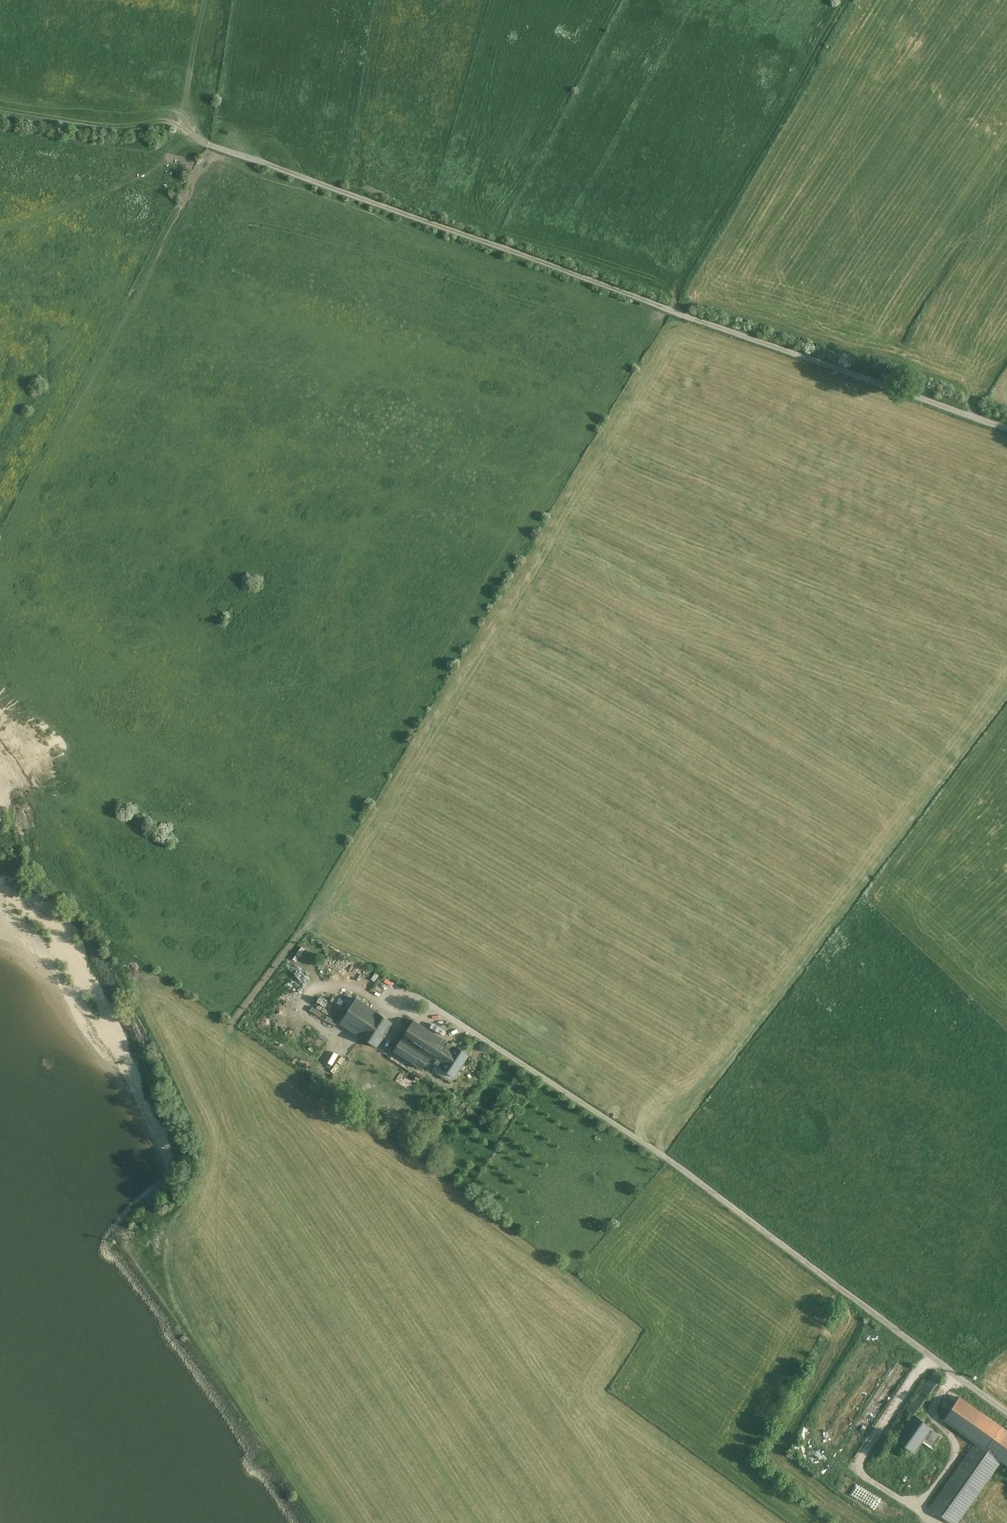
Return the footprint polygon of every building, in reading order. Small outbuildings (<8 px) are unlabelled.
[(310,1011),(322,1015),(323,1012),(330,1014),(334,1002),(313,994),(309,1003),(312,1004),(310,1011)] [(393,1024),(355,1000),(340,1024),(377,1048),(393,1024)] [(439,1068),(454,1046),(414,1020),(390,1057),(418,1075),(424,1065),(436,1073),(439,1068)] [(469,1056),(454,1046),(439,1068),(454,1078),(469,1056)] [(945,1377),(937,1371),(909,1409),(917,1415),(945,1377)] [(1006,1466),(1006,1431),(959,1397),(942,1420),(975,1443),(929,1507),(951,1522),(955,1522),(1000,1461),(1005,1464),(1006,1466)] [(941,1434),(914,1417),(898,1443),(916,1455),(924,1442),(933,1447),(941,1434)]
